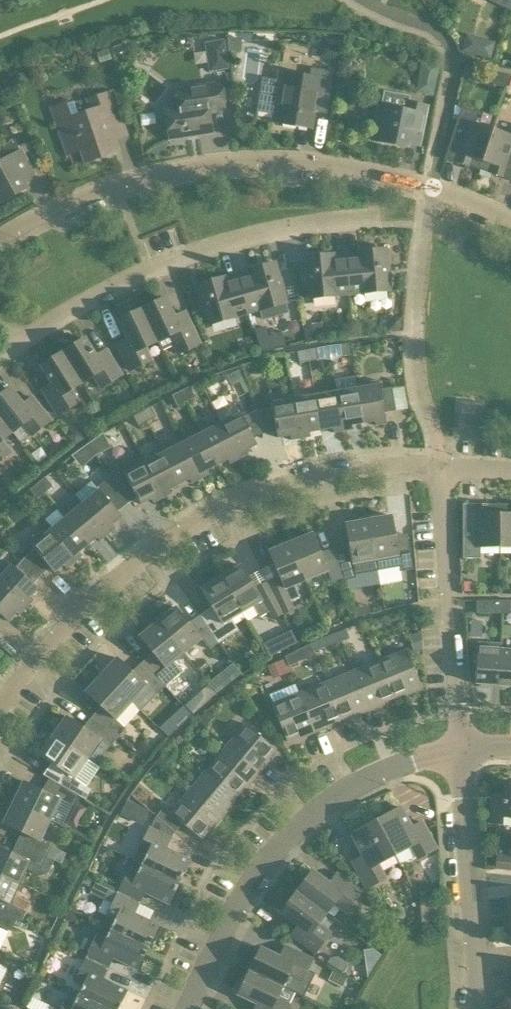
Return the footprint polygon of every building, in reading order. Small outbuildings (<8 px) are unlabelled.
[(510,11),(510,8),(510,0),(488,0),(510,11)] [(495,42),(466,34),(461,51),(490,59),(495,42)] [(211,72),(230,69),(225,41),(206,44),(211,72)] [(339,61),(341,47),(321,44),(319,58),(339,61)] [(100,63),(111,60),(108,50),(96,53),(100,63)] [(437,80),(440,64),(423,61),(421,72),(425,77),(437,80)] [(476,70),(465,66),(461,78),(473,82),(476,70)] [(283,88),(261,84),(256,112),(274,115),(275,111),(279,112),(278,116),(277,122),(312,128),(317,98),(329,100),(333,71),(311,68),(309,77),(285,73),(283,88)] [(221,85),(197,88),(176,92),(178,106),(164,108),(169,139),(187,137),(186,134),(212,130),(209,113),(225,110),(221,85)] [(426,106),(407,102),(408,96),(384,91),(381,106),(379,105),(372,140),(406,146),(408,136),(420,138),(426,106)] [(51,107),(56,122),(61,137),(60,140),(63,142),(68,154),(81,150),(85,163),(115,152),(112,141),(127,136),(112,92),(87,100),(90,111),(79,115),(74,100),(66,103),(66,101),(51,107)] [(479,170),(492,130),(475,124),(478,114),(461,108),(444,159),(479,170)] [(141,127),(155,125),(154,113),(139,116),(141,127)] [(510,136),(492,130),(479,170),(510,181),(510,133),(510,136)] [(33,174),(14,139),(0,147),(0,203),(26,188),(22,181),(33,174)] [(346,259),(349,293),(362,292),(362,293),(389,290),(385,249),(358,252),(359,258),(346,259)] [(349,293),(346,259),(333,260),(333,254),(306,257),(310,298),(337,295),(337,294),(349,293)] [(288,313),(285,303),(286,302),(275,263),(249,270),(250,276),(238,280),(247,312),(259,309),(262,321),(288,313)] [(247,312),(238,280),(226,283),(224,277),(198,285),(209,324),(235,317),(235,316),(247,312)] [(165,298),(142,309),(157,341),(156,342),(161,351),(172,346),(177,356),(201,345),(197,338),(185,312),(174,317),(165,298)] [(145,347),(156,342),(157,341),(142,309),(119,320),(128,339),(117,344),(129,371),(151,360),(145,347)] [(395,321),(391,326),(392,332),(402,331),(401,321),(395,321)] [(321,324),(304,327),(307,343),(324,341),(321,324)] [(270,332),(257,335),(261,350),(273,347),(270,332)] [(63,352),(82,383),(93,376),(101,388),(121,375),(106,350),(95,357),(84,339),(63,352)] [(340,344),(341,356),(351,355),(350,343),(340,344)] [(319,360),(316,348),(307,350),(309,361),(319,360)] [(297,352),(299,363),(309,361),(307,350),(297,352)] [(82,383),(63,352),(41,366),(52,384),(42,390),(58,415),(78,402),(70,390),(82,383)] [(392,387),(380,389),(378,381),(356,385),(357,388),(363,423),(374,421),(375,426),(386,424),(384,413),(396,411),(392,387)] [(194,397),(189,387),(180,391),(185,402),(194,397)] [(12,432),(22,424),(31,435),(50,420),(32,397),(22,405),(9,388),(0,396),(0,418),(12,432)] [(336,392),(343,431),(353,430),(352,425),(363,423),(357,388),(336,392)] [(171,395),(176,406),(185,402),(180,391),(171,395)] [(315,396),(320,430),(332,428),(332,433),(343,431),(336,392),(315,396)] [(277,438),(289,436),(290,440),(300,439),(293,399),(294,399),(293,396),(271,399),(272,408),(257,410),(264,433),(276,431),(277,438)] [(293,399),(300,439),(310,437),(309,432),(320,430),(315,396),(294,399),(293,399)] [(458,429),(482,431),(485,403),(460,401),(458,429)] [(156,417),(150,406),(142,411),(147,422),(156,417)] [(221,423),(239,459),(248,454),(246,450),(257,444),(254,439),(264,433),(257,410),(243,417),(239,410),(219,420),(220,424),(221,423)] [(133,416),(138,427),(147,422),(142,411),(133,416)] [(0,418),(0,460),(10,452),(1,441),(12,432),(0,418)] [(202,433),(218,464),(228,459),(230,464),(239,459),(221,423),(220,424),(202,433)] [(182,443),(201,479),(210,474),(208,470),(218,464),(202,433),(182,443)] [(103,434),(71,452),(78,464),(110,446),(103,434)] [(163,453),(179,484),(189,479),(191,483),(201,479),(182,443),(163,453)] [(144,463),(162,498),(171,494),(169,489),(179,484),(163,453),(144,462),(144,463)] [(137,498),(140,504),(151,499),(153,503),(162,498),(144,463),(144,462),(143,459),(122,470),(126,477),(113,484),(127,504),(137,498)] [(52,486),(45,477),(37,483),(45,493),(52,486)] [(29,490),(37,499),(45,493),(37,483),(29,490)] [(121,517),(117,512),(127,504),(113,484),(102,493),(97,487),(79,501),(81,504),(82,504),(107,534),(115,528),(112,524),(121,517)] [(65,517),(88,544),(96,537),(100,541),(107,534),(82,504),(81,504),(65,517)] [(499,547),(499,504),(462,504),(462,557),(480,557),(480,547),(499,547)] [(499,504),(499,547),(510,547),(510,504),(499,504)] [(391,516),(368,520),(377,571),(398,567),(399,572),(413,569),(406,533),(395,536),(391,516)] [(49,531),(74,562),(82,555),(79,552),(88,544),(65,517),(49,531)] [(336,554),(344,581),(355,577),(355,575),(377,571),(368,520),(345,524),(350,550),(336,554)] [(24,558),(41,575),(50,567),(54,572),(63,565),(66,568),(74,562),(49,531),(47,528),(29,543),(35,549),(24,558)] [(336,554),(322,558),(312,534),(290,543),(306,580),(327,571),(332,584),(344,581),(336,554)] [(306,580),(290,543),(269,552),(279,576),(266,582),(283,615),(293,610),(290,601),(299,597),(294,585),(306,580)] [(26,608),(33,600),(29,597),(37,588),(33,584),(41,575),(24,558),(15,568),(9,562),(0,572),(0,584),(26,608)] [(221,578),(241,612),(247,621),(258,615),(259,617),(268,612),(272,620),(283,615),(266,582),(254,588),(241,566),(221,578)] [(237,630),(230,619),(241,612),(221,578),(201,590),(214,612),(203,620),(219,643),(229,636),(237,630)] [(471,582),(463,582),(464,594),(472,594),(471,582)] [(3,617),(7,621),(15,612),(19,615),(26,608),(0,584),(0,620),(3,617)] [(476,601),(476,614),(501,614),(502,601),(476,601)] [(510,613),(510,601),(502,601),(501,614),(510,613)] [(354,609),(355,617),(370,614),(368,606),(354,609)] [(203,620),(192,627),(176,607),(157,622),(183,653),(201,639),(209,649),(219,643),(203,620)] [(181,672),(173,661),(183,653),(157,622),(139,637),(156,657),(146,666),(165,687),(181,672)] [(342,630),(337,632),(341,641),(349,637),(346,629),(342,630)] [(290,630),(281,634),(288,646),(296,642),(290,630)] [(310,644),(313,652),(340,641),(336,633),(325,637),(310,644)] [(416,655),(423,652),(422,633),(409,638),(416,655)] [(497,684),(499,649),(500,649),(500,645),(477,643),(475,683),(497,684)] [(313,652),(310,644),(309,644),(294,651),(285,657),(289,666),(315,655),(313,652)] [(500,649),(499,649),(497,684),(510,685),(510,650),(500,649)] [(379,661),(394,698),(409,692),(410,694),(422,689),(406,650),(379,661)] [(101,675),(131,702),(146,685),(156,695),(165,687),(146,666),(136,675),(117,658),(101,675)] [(272,676),(289,669),(285,660),(268,667),(272,676)] [(352,671),(368,711),(380,706),(379,704),(394,698),(379,661),(352,671)] [(215,693),(216,693),(239,674),(231,664),(207,683),(210,687),(215,693)] [(326,682),(341,719),(356,713),(357,715),(368,711),(352,671),(326,682)] [(96,721),(118,738),(125,729),(115,719),(131,702),(101,675),(85,692),(104,710),(96,721)] [(299,693),(315,732),(326,728),(325,726),(341,719),(326,682),(299,693)] [(210,687),(208,685),(197,695),(205,704),(216,694),(216,693),(215,693),(210,687)] [(315,732),(299,693),(272,704),(287,741),(302,735),(303,737),(315,732)] [(176,712),(185,722),(192,715),(184,706),(176,712)] [(198,723),(205,728),(214,718),(207,713),(198,723)] [(53,736),(86,758),(99,739),(111,747),(118,738),(96,721),(88,731),(66,716),(53,736)] [(226,746),(259,774),(266,764),(265,762),(275,749),(245,724),(226,746)] [(91,790),(73,777),(86,758),(53,736),(40,755),(55,765),(47,777),(54,781),(78,795),(85,799),(91,790)] [(175,742),(181,746),(185,741),(179,737),(175,742)] [(207,769),(238,794),(249,782),(251,783),(259,774),(226,746),(207,769)] [(164,754),(157,763),(163,769),(171,760),(164,754)] [(189,791),(222,818),(230,808),(228,807),(238,794),(207,769),(189,791)] [(72,805),(78,796),(78,795),(54,781),(47,793),(24,782),(13,803),(49,820),(59,799),(72,805)] [(505,784),(504,795),(491,794),(489,824),(502,825),(502,818),(510,819),(510,785),(505,784)] [(222,818),(189,791),(170,813),(201,839),(212,826),(214,827),(222,818)] [(143,824),(149,811),(127,800),(121,813),(143,824)] [(109,813),(113,806),(114,804),(110,802),(109,804),(105,811),(109,813)] [(51,846),(39,841),(49,820),(13,803),(3,824),(27,835),(22,845),(53,861),(60,864),(67,850),(53,844),(51,846)] [(392,850),(409,841),(416,856),(435,846),(421,820),(410,826),(400,807),(376,821),(377,823),(392,850)] [(392,850),(377,823),(352,836),(362,854),(352,860),(365,886),(384,876),(376,862),(393,852),(392,850)] [(141,864),(179,882),(190,860),(166,848),(171,838),(148,827),(137,851),(146,855),(141,864)] [(0,848),(0,874),(19,883),(25,869),(39,876),(47,873),(53,861),(22,845),(16,856),(0,848)] [(496,856),(495,868),(510,870),(510,857),(496,856)] [(117,892),(140,903),(145,893),(169,904),(179,882),(141,864),(137,873),(128,868),(117,892)] [(297,891),(326,913),(334,902),(346,911),(360,892),(336,874),(329,884),(312,871),(297,891)] [(13,895),(19,883),(0,874),(0,912),(16,920),(16,921),(20,923),(25,912),(23,911),(27,901),(13,895)] [(89,888),(93,881),(85,877),(82,884),(89,888)] [(326,913),(297,891),(281,912),(299,925),(291,934),(315,952),(329,933),(317,924),(326,913)] [(110,929),(148,947),(159,925),(135,914),(140,903),(117,892),(105,916),(114,920),(110,929)] [(418,896),(420,921),(434,920),(432,895),(418,896)] [(16,921),(16,920),(0,912),(0,926),(11,931),(16,921)] [(85,957),(108,968),(113,958),(137,970),(148,947),(110,929),(105,938),(97,934),(85,957)] [(249,971),(282,986),(288,974),(301,980),(311,959),(285,946),(280,957),(260,948),(249,971)] [(331,957),(328,962),(344,973),(348,967),(347,963),(338,956),(331,957)] [(109,1008),(118,1008),(127,990),(103,979),(108,968),(85,957),(74,981),(82,985),(78,994),(109,1008)] [(249,971),(238,994),(257,1003),(255,1008),(287,1008),(289,1005),(276,999),(282,986),(249,971)] [(332,971),(328,980),(342,987),(346,978),(332,971)] [(78,994),(74,1003),(65,999),(60,1008),(109,1008),(78,994)] [(54,1007),(31,996),(26,1007),(30,1008),(53,1008),(54,1007)]
